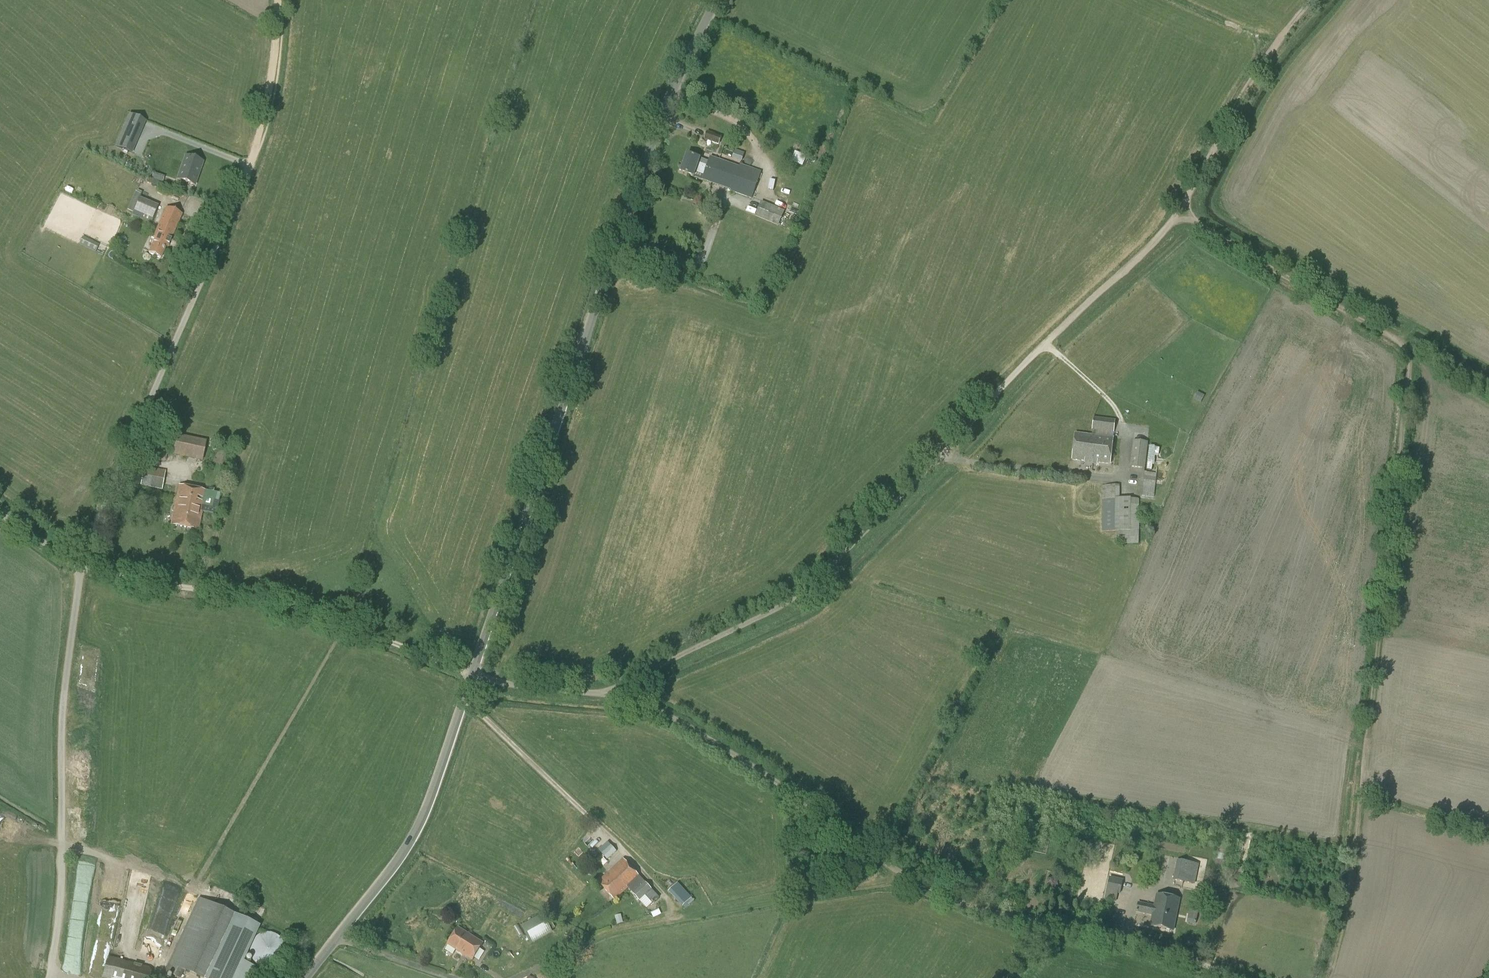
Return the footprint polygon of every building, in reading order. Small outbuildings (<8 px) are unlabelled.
[(132,154),(146,121),(129,114),(115,147),(132,154)] [(719,145),(721,137),(707,132),(704,140),(719,145)] [(795,152),(791,162),(802,167),(807,157),(795,152)] [(699,163),(700,159),(688,154),(681,172),(694,176),(695,172),(699,163)] [(195,186),(204,162),(184,155),(176,180),(195,186)] [(695,172),(704,175),(702,180),(731,190),(730,192),(751,199),(761,172),(740,164),(739,167),(710,156),(707,166),(699,163),(695,172)] [(135,192),(133,198),(138,201),(139,199),(141,195),(135,192)] [(778,226),(785,211),(761,202),(755,217),(778,226)] [(168,246),(182,214),(166,207),(153,237),(155,238),(148,253),(160,258),(166,245),(168,246)] [(99,245),(82,237),(79,245),(95,253),(99,245)] [(1197,393),(1195,399),(1201,402),(1204,396),(1197,393)] [(1116,430),(1116,418),(1094,418),(1094,430),(1116,430)] [(1088,461),(1092,435),(1075,433),(1072,459),(1088,461)] [(202,460),(206,442),(176,436),(173,454),(202,460)] [(1154,460),(1168,461),(1171,437),(1157,436),(1154,460)] [(1130,468),(1145,469),(1148,442),(1132,441),(1130,468)] [(162,490),(165,472),(144,467),(140,485),(162,490)] [(205,491),(178,486),(171,525),(198,530),(201,512),(216,515),(220,494),(205,491)] [(1120,499),(1119,486),(1102,486),(1102,532),(1139,532),(1139,499),(1130,499),(1130,498),(1120,499)] [(607,859),(616,852),(608,843),(599,850),(607,859)] [(629,888),(639,878),(623,860),(599,883),(615,900),(629,888)] [(1194,885),(1198,865),(1177,861),(1173,880),(1194,885)] [(639,878),(629,888),(641,901),(645,897),(653,903),(658,898),(639,878)] [(1120,894),(1122,881),(1110,878),(1107,892),(1120,894)] [(694,901),(677,883),(668,892),(682,907),(683,906),(686,910),(694,901)] [(1174,931),(1180,900),(1157,895),(1155,906),(1139,903),(1137,912),(1153,916),(1151,926),(1174,931)] [(253,967),(242,962),(257,926),(199,898),(165,972),(178,977),(179,977),(183,970),(201,977),(248,977),(253,967)] [(659,909),(651,913),(653,918),(661,914),(659,909)] [(545,915),(523,923),(530,943),(553,935),(545,915)] [(621,915),(615,916),(617,925),(623,923),(621,915)] [(1188,916),(1187,923),(1195,925),(1196,918),(1188,916)] [(473,961),(483,945),(459,929),(448,946),(473,961)] [(266,968),(269,967),(272,967),(275,966),(277,964),(279,962),(281,960),(283,957),(284,954),(284,951),(284,948),(283,945),(282,943),(281,940),(279,938),(277,936),(274,934),(272,933),(269,933),(266,933),(263,933),(260,934),(257,935),(255,937),(253,939),(252,942),(250,944),(250,947),(249,950),(250,953),(250,956),(252,959),(253,961),(255,963),(258,965),(260,966),(263,967),(266,968)] [(151,969),(107,957),(101,977),(149,977),(151,969)]
